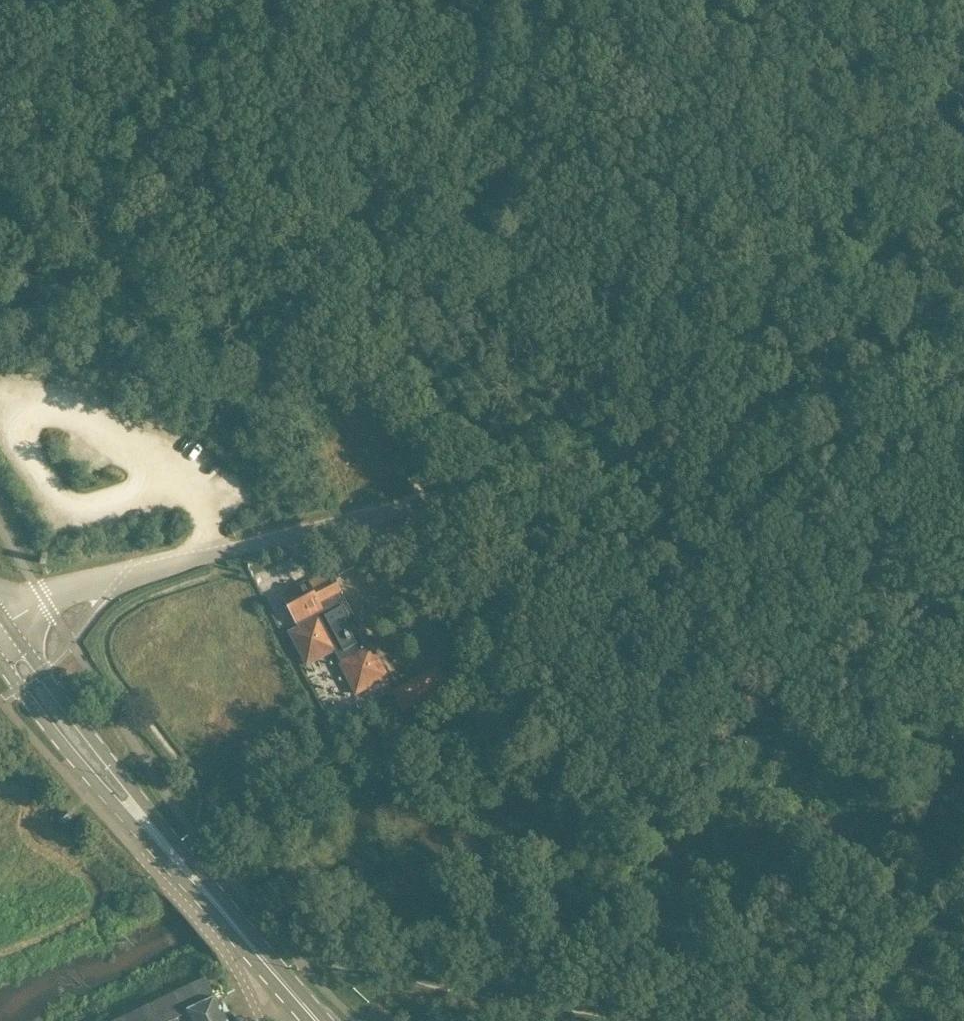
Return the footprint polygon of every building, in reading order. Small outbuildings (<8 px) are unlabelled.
[(312,584),(283,599),(300,630),(293,634),(309,664),(334,651),(342,665),(340,666),(356,697),(391,679),(373,645),(370,647),(367,642),(368,641),(334,578),(314,589),(312,584)] [(403,712),(451,687),(440,666),(392,692),(403,712)] [(68,818),(68,817),(62,811),(61,811),(62,811),(56,816),(55,816),(55,819),(55,820),(57,822),(57,823),(58,823),(61,823),(61,824),(62,823),(61,823),(67,818),(68,818)] [(206,981),(125,1020),(226,1020),(206,981)]
